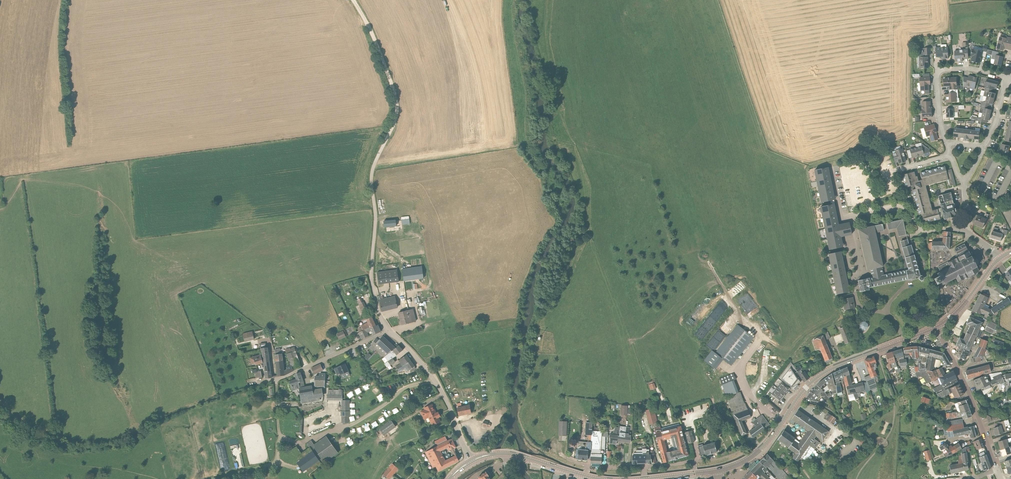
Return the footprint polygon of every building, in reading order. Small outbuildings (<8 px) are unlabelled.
[(1007,37),(1007,35),(1001,34),(1000,36),(997,48),(1003,50),(1004,48),(1010,50),(1010,38),(1007,37)] [(986,54),(987,49),(988,46),(984,45),(983,51),(973,49),(972,51),(971,56),(972,57),(971,61),(972,61),(972,62),(975,62),(980,63),(982,56),(985,57),(986,54)] [(948,54),(948,47),(936,48),(936,46),(933,46),(934,54),(936,54),(937,57),(943,57),(944,59),(948,59),(948,54)] [(931,54),(930,49),(930,48),(924,48),(919,49),(919,62),(921,62),(921,68),(923,68),(928,68),(928,57),(927,55),(931,54)] [(968,57),(968,52),(968,49),(959,50),(960,51),(955,51),(955,57),(955,62),(963,61),(963,58),(968,57)] [(999,52),(992,51),(987,49),(986,54),(991,55),(991,54),(996,56),(995,59),(994,64),(1001,66),(1003,57),(999,56),(998,56),(999,52)] [(930,77),(930,73),(923,74),(923,77),(921,78),(921,90),(924,90),(925,94),(930,94),(929,89),(929,82),(930,82),(930,77)] [(975,89),(976,83),(978,78),(969,76),(968,78),(963,77),(964,82),(964,86),(975,89)] [(950,90),(958,89),(959,89),(959,86),(957,86),(957,82),(953,82),(953,78),(948,78),(948,79),(944,79),(944,87),(949,86),(950,90)] [(985,88),(995,90),(996,87),(997,87),(999,82),(987,79),(985,88)] [(995,90),(985,88),(984,91),(985,91),(983,96),(994,98),(996,93),(993,93),(993,90),(995,90)] [(959,98),(958,92),(958,89),(950,90),(950,93),(950,94),(946,94),(946,103),(955,102),(955,98),(959,98)] [(993,104),(994,98),(983,96),(982,101),(981,104),(990,106),(991,104),(993,104)] [(923,117),(927,117),(932,117),(932,109),(931,109),(930,101),(923,101),(923,110),(922,110),(923,117)] [(989,109),(990,106),(981,104),(980,107),(979,112),(990,115),(992,110),(989,109)] [(947,118),(955,117),(954,113),(959,112),(958,105),(952,106),(952,109),(946,109),(947,118)] [(989,121),(990,115),(979,112),(978,118),(970,116),(970,119),(985,123),(986,120),(989,121)] [(931,135),(933,141),(937,139),(935,133),(936,132),(934,125),(924,127),(927,136),(931,135)] [(930,154),(929,150),(920,143),(915,144),(916,148),(910,150),(912,158),(923,155),(924,156),(930,154)] [(905,161),(904,156),(902,149),(897,150),(897,153),(893,154),(894,161),(898,160),(898,163),(905,161)] [(835,205),(836,204),(827,160),(816,163),(817,168),(816,168),(817,173),(819,173),(820,178),(818,179),(819,183),(821,183),(822,188),(820,189),(821,194),(823,193),(824,198),(822,199),(823,204),(831,202),(832,206),(825,208),(826,213),(824,214),(825,219),(827,218),(828,224),(826,224),(827,229),(829,229),(831,234),(829,234),(830,239),(832,239),(833,244),(831,244),(832,249),(841,247),(845,246),(844,240),(853,238),(850,223),(840,225),(840,226),(835,205)] [(950,186),(955,185),(951,169),(946,171),(945,166),(940,167),(941,169),(937,170),(936,168),(928,171),(929,172),(925,173),(924,172),(920,173),(922,180),(917,181),(914,172),(902,175),(904,179),(905,179),(906,183),(905,183),(906,187),(915,185),(916,189),(912,190),(913,194),(915,194),(916,198),(915,198),(917,206),(918,206),(919,210),(918,210),(919,215),(922,214),(932,210),(926,186),(948,180),(950,186)] [(944,219),(953,217),(957,216),(954,204),(950,192),(942,195),(938,196),(940,204),(942,211),(943,216),(944,219)] [(940,217),(937,209),(932,210),(922,214),(924,223),(930,222),(930,221),(934,220),(940,219),(940,217)] [(983,228),(989,215),(986,213),(984,218),(976,214),(973,220),(976,221),(974,224),(983,228)] [(906,235),(903,219),(886,223),(887,223),(888,229),(889,229),(896,228),(899,236),(900,236),(906,235)] [(883,230),(884,230),(882,224),(883,224),(882,224),(858,229),(867,270),(870,269),(872,277),(858,280),(858,283),(856,283),(856,285),(859,285),(860,291),(869,290),(868,288),(907,279),(905,270),(883,275),(882,267),(883,266),(875,233),(883,231),(883,230)] [(1008,230),(1002,229),(1000,233),(999,233),(1000,231),(998,231),(999,228),(994,227),(991,238),(1001,241),(1003,234),(1006,235),(1008,230)] [(949,250),(950,232),(944,232),(943,237),(943,240),(939,240),(939,242),(932,242),(932,249),(949,250)] [(911,245),(909,245),(907,239),(901,241),(900,241),(900,242),(905,257),(914,254),(911,245)] [(967,249),(964,244),(954,249),(957,254),(956,256),(954,257),(954,259),(948,262),(948,261),(938,267),(940,272),(937,274),(938,276),(934,279),(937,284),(941,282),(942,284),(956,278),(958,282),(964,279),(965,279),(966,279),(967,278),(969,279),(969,278),(970,278),(976,275),(978,272),(979,271),(979,269),(978,267),(976,267),(978,264),(978,261),(977,258),(974,257),(971,256),(973,254),(971,252),(969,252),(970,251),(969,248),(967,249)] [(829,254),(831,263),(843,261),(841,251),(836,252),(829,254)] [(920,276),(915,260),(914,254),(905,257),(908,270),(905,270),(907,279),(911,279),(911,280),(919,278),(919,280),(921,281),(923,280),(924,278),(923,276),(921,275),(920,276)] [(831,263),(832,271),(844,269),(843,261),(831,263)] [(402,269),(404,281),(424,278),(422,266),(402,269)] [(379,284),(399,281),(397,270),(377,272),(379,284)] [(833,276),(835,285),(847,282),(845,274),(833,276)] [(847,282),(835,285),(837,294),(844,293),(849,292),(847,282)] [(980,294),(976,302),(984,306),(987,297),(980,294)] [(395,297),(387,299),(390,309),(398,307),(395,297)] [(844,310),(846,310),(855,308),(853,297),(842,299),(844,310)] [(1002,301),(997,304),(990,309),(991,310),(993,314),(1000,310),(1005,307),(1007,305),(1010,303),(1008,298),(1004,300),(1002,301)] [(387,299),(379,300),(382,311),(390,309),(387,299)] [(363,313),(368,311),(364,302),(363,302),(359,304),(363,313)] [(983,307),(984,306),(976,302),(974,305),(983,310),(982,313),(987,315),(989,316),(991,314),(990,312),(991,312),(990,310),(983,307)] [(980,312),(982,313),(983,310),(974,305),(972,311),(979,314),(980,312)] [(413,309),(399,312),(402,325),(407,324),(416,322),(413,309)] [(971,326),(974,319),(969,316),(966,324),(970,326),(971,326)] [(362,327),(358,329),(360,332),(362,331),(363,330),(370,327),(370,328),(376,326),(372,317),(367,319),(367,320),(368,322),(361,325),(362,327)] [(978,329),(982,322),(974,319),(971,326),(978,329)] [(861,330),(865,329),(867,327),(867,323),(864,321),(861,321),(859,324),(858,327),(861,330)] [(715,352),(731,365),(737,358),(754,337),(737,324),(715,352)] [(992,334),(996,325),(995,324),(993,329),(986,327),(984,330),(992,334)] [(360,332),(359,332),(362,339),(365,337),(368,336),(366,333),(371,330),(373,335),(381,331),(378,325),(376,326),(370,328),(370,327),(363,330),(362,331),(360,332)] [(851,341),(845,327),(841,328),(840,326),(839,327),(840,329),(839,329),(845,344),(851,341)] [(970,326),(966,333),(975,337),(979,338),(982,332),(978,330),(978,329),(971,326),(970,326)] [(333,330),(333,331),(337,340),(343,337),(339,328),(333,330)] [(245,342),(254,340),(252,331),(243,333),(245,342)] [(972,343),(975,337),(966,333),(963,339),(972,343)] [(384,356),(397,346),(395,344),(393,346),(383,337),(383,336),(379,341),(376,338),(371,344),(375,347),(384,356)] [(820,348),(825,359),(826,364),(833,361),(823,336),(818,337),(813,340),(817,350),(820,348)] [(972,343),(963,339),(959,338),(956,345),(958,346),(964,349),(969,351),(969,350),(971,346),(974,347),(975,344),(972,343)] [(985,348),(988,342),(981,339),(978,346),(979,346),(985,348)] [(267,347),(266,348),(266,343),(260,343),(261,348),(263,354),(263,357),(267,356),(267,357),(269,356),(267,347)] [(393,358),(399,353),(403,350),(399,345),(397,346),(384,356),(385,356),(388,362),(385,364),(387,367),(390,365),(395,362),(393,358)] [(917,358),(918,358),(917,346),(907,347),(906,347),(903,348),(904,353),(909,353),(909,354),(911,354),(912,358),(914,358),(914,360),(917,360),(917,358)] [(960,357),(964,349),(958,346),(954,355),(960,357)] [(973,357),(973,358),(974,358),(980,356),(981,359),(982,359),(984,355),(987,350),(985,349),(985,348),(979,346),(973,357)] [(918,367),(918,371),(925,371),(926,362),(929,349),(918,347),(919,355),(920,356),(920,355),(922,356),(921,362),(918,362),(918,367)] [(281,348),(275,349),(276,355),(276,361),(283,361),(282,354),(281,348)] [(897,359),(904,357),(901,349),(892,352),(893,358),(894,358),(896,357),(897,359)] [(939,358),(941,352),(929,349),(926,362),(925,371),(926,370),(926,371),(931,372),(933,371),(936,358),(939,358)] [(972,352),(969,350),(969,351),(964,349),(960,357),(965,359),(967,355),(970,356),(972,352)] [(302,367),(295,352),(287,354),(290,364),(291,367),(292,367),(293,371),(302,367)] [(892,368),(894,368),(897,367),(895,362),(894,358),(893,358),(892,352),(885,354),(888,363),(887,364),(889,369),(892,368)] [(939,358),(940,359),(945,366),(950,363),(944,353),(941,352),(939,358)] [(256,365),(263,362),(260,355),(253,357),(254,359),(251,361),(252,364),(256,363),(256,365)] [(406,363),(410,360),(406,355),(402,358),(399,360),(401,363),(396,366),(397,368),(402,366),(403,365),(405,364),(406,363)] [(868,368),(868,369),(873,367),(874,369),(875,369),(875,368),(877,367),(875,363),(876,363),(874,356),(865,360),(866,363),(868,368)] [(402,366),(397,368),(397,369),(398,369),(399,372),(401,371),(405,369),(406,371),(409,368),(410,370),(412,371),(416,368),(414,367),(415,366),(410,360),(406,363),(405,364),(403,365),(402,366)] [(283,361),(276,361),(278,373),(278,375),(278,376),(285,375),(293,371),(292,367),(291,367),(290,364),(288,364),(289,366),(287,367),(287,369),(284,371),(283,361)] [(795,373),(797,372),(795,368),(791,362),(787,367),(778,379),(782,381),(772,395),(779,401),(790,388),(791,389),(794,386),(793,385),(795,383),(796,385),(800,382),(795,373)] [(312,367),(315,374),(324,370),(321,363),(312,367)] [(350,375),(347,369),(345,364),(334,369),(336,373),(337,374),(340,373),(342,378),(350,375)] [(802,372),(801,370),(802,369),(799,365),(795,368),(797,372),(799,375),(801,378),(804,382),(805,381),(807,379),(809,378),(806,374),(804,371),(802,372)] [(979,375),(990,371),(989,365),(977,368),(979,375)] [(844,376),(849,374),(847,367),(840,370),(843,378),(843,381),(844,381),(845,381),(844,377),(845,377),(844,376)] [(868,369),(870,375),(864,377),(866,382),(868,386),(876,383),(877,385),(879,384),(874,369),(873,367),(868,369)] [(926,383),(945,375),(941,368),(936,370),(933,371),(931,372),(926,371),(916,374),(916,377),(921,376),(923,378),(926,383)] [(967,379),(979,375),(977,368),(965,372),(967,379)] [(840,370),(833,373),(836,380),(835,380),(836,383),(836,385),(836,393),(842,392),(840,382),(843,381),(843,378),(840,370)] [(959,384),(956,377),(953,371),(945,375),(926,383),(926,384),(929,383),(930,384),(933,383),(932,381),(939,378),(941,384),(932,388),(935,392),(959,384)] [(297,379),(290,381),(293,390),(304,386),(303,381),(300,373),(295,374),(297,379)] [(733,373),(720,379),(731,408),(742,435),(747,433),(742,421),(750,418),(745,403),(744,403),(740,392),(738,392),(734,380),(736,379),(733,373)] [(981,388),(982,391),(991,387),(991,386),(997,384),(994,377),(992,373),(986,375),(973,380),(977,390),(981,388)] [(1004,374),(1005,375),(1001,375),(1001,374),(994,377),(997,384),(1000,383),(1001,384),(1004,383),(1006,384),(1006,383),(1009,385),(1010,385),(1010,373),(1004,374)] [(324,388),(325,374),(320,374),(320,376),(315,376),(315,387),(324,388)] [(828,390),(830,393),(831,394),(836,393),(836,385),(835,385),(831,374),(823,380),(826,384),(827,385),(828,390)] [(828,399),(829,399),(827,396),(826,394),(825,393),(828,390),(827,385),(826,384),(823,380),(823,379),(822,380),(820,382),(819,382),(819,383),(818,383),(817,384),(816,385),(817,385),(807,397),(811,401),(812,400),(815,401),(820,395),(823,397),(825,401),(826,401),(828,399)] [(858,384),(855,385),(857,393),(860,392),(865,391),(862,383),(858,384)] [(954,398),(958,397),(963,394),(959,384),(935,392),(936,393),(941,390),(942,391),(936,394),(938,396),(941,397),(949,394),(951,398),(954,397),(954,398)] [(853,394),(857,393),(855,385),(846,387),(848,395),(853,394)] [(305,388),(300,389),(302,403),(320,400),(319,398),(323,397),(322,388),(313,390),(312,387),(308,388),(305,389),(305,388)] [(350,411),(350,400),(341,400),(341,411),(350,411)] [(959,412),(969,409),(966,400),(960,402),(954,403),(957,411),(959,411),(959,412)] [(433,425),(436,424),(440,422),(438,417),(440,416),(438,412),(436,413),(432,404),(427,406),(424,408),(425,409),(420,411),(424,419),(428,417),(433,425)] [(470,408),(470,405),(465,405),(462,406),(457,407),(457,408),(459,415),(471,412),(470,408)] [(772,405),(769,408),(774,413),(777,410),(772,405)] [(646,410),(650,425),(658,422),(653,408),(646,410)] [(962,415),(963,419),(972,416),(969,409),(959,412),(959,411),(957,411),(958,413),(957,413),(957,412),(952,412),(952,413),(946,413),(946,418),(957,417),(957,415),(962,415)] [(822,440),(825,436),(828,431),(801,413),(801,412),(798,410),(792,419),(791,419),(790,422),(789,422),(793,424),(795,421),(809,430),(804,436),(818,445),(819,443),(814,439),(816,436),(822,440)] [(832,424),(836,418),(830,414),(826,419),(832,424)] [(770,425),(767,421),(762,415),(753,422),(756,426),(761,423),(765,429),(770,425)] [(1007,426),(1010,425),(1008,419),(999,422),(1000,425),(996,427),(997,427),(994,428),(996,435),(1007,432),(1005,427),(1006,426),(1007,426)] [(392,421),(380,430),(384,435),(396,427),(392,421)] [(559,421),(558,436),(567,436),(567,421),(559,421)] [(946,426),(946,428),(947,429),(947,432),(952,430),(964,428),(963,423),(954,425),(951,425),(951,421),(945,422),(946,426)] [(593,431),(593,427),(592,427),(592,423),(586,422),(585,435),(588,435),(587,450),(577,449),(576,454),(576,459),(587,460),(587,458),(590,458),(591,458),(593,431)] [(753,438),(765,429),(761,423),(756,426),(749,432),(753,438)] [(686,443),(683,432),(681,433),(679,424),(660,429),(661,433),(663,440),(675,437),(678,450),(666,453),(668,461),(675,459),(677,459),(688,455),(688,454),(689,454),(687,446),(686,443)] [(971,438),(976,437),(973,426),(968,427),(969,433),(971,438)] [(619,435),(620,428),(616,427),(614,433),(614,434),(611,434),(610,443),(615,444),(615,441),(619,441),(619,435)] [(968,427),(964,428),(947,432),(948,436),(948,438),(959,436),(958,435),(962,435),(969,433),(968,427)] [(694,442),(693,437),(691,430),(683,432),(686,443),(689,443),(694,442)] [(818,445),(804,436),(800,442),(795,438),(795,439),(790,435),(792,432),(790,431),(789,433),(784,430),(778,439),(789,447),(788,448),(796,454),(792,458),(798,461),(801,457),(806,461),(814,449),(815,449),(818,445)] [(608,432),(601,431),(593,431),(591,458),(590,458),(590,463),(601,464),(602,459),(602,454),(604,454),(607,454),(607,451),(607,449),(604,449),(605,436),(608,437),(608,432)] [(300,460),(296,463),(303,472),(307,470),(309,473),(338,453),(326,436),(314,445),(309,448),(302,453),(298,456),(300,460)] [(451,439),(447,441),(445,437),(435,441),(437,446),(425,452),(434,468),(436,466),(439,471),(459,461),(456,455),(445,461),(440,451),(447,447),(449,451),(456,447),(451,439)] [(1008,447),(1007,443),(1010,441),(1010,438),(1006,440),(1006,439),(998,442),(1001,449),(1008,447)] [(973,442),(976,450),(983,447),(980,439),(976,440),(976,441),(973,442)] [(953,454),(949,446),(946,442),(942,444),(942,445),(939,447),(941,451),(945,449),(947,452),(944,454),(946,458),(949,456),(950,457),(953,455),(953,454)] [(705,455),(717,452),(715,447),(714,443),(703,446),(702,444),(698,445),(698,447),(699,451),(701,456),(705,455)] [(953,454),(961,449),(958,443),(952,447),(951,445),(949,446),(953,454)] [(964,463),(967,463),(968,462),(966,452),(969,452),(968,446),(966,447),(961,450),(964,463)] [(1010,453),(1010,449),(1009,450),(1008,447),(1001,449),(1003,456),(1010,453)] [(645,448),(642,448),(636,448),(636,453),(634,453),(634,455),(632,455),(632,459),(632,464),(637,464),(637,463),(646,463),(647,449),(646,449),(645,449),(645,448)] [(923,451),(926,461),(932,459),(929,449),(923,451)] [(967,463),(964,463),(961,450),(960,450),(961,455),(954,456),(955,460),(958,459),(958,464),(949,466),(951,472),(968,469),(967,463)] [(981,457),(979,458),(981,462),(988,460),(986,455),(985,455),(984,452),(979,453),(981,457)] [(781,477),(785,474),(767,454),(759,462),(772,475),(776,478),(783,478),(781,477)] [(983,471),(991,468),(988,460),(981,462),(982,466),(981,466),(983,471)] [(750,471),(757,478),(759,477),(761,478),(770,478),(769,478),(772,475),(759,462),(750,471)] [(383,475),(389,478),(398,468),(393,464),(383,475)]
